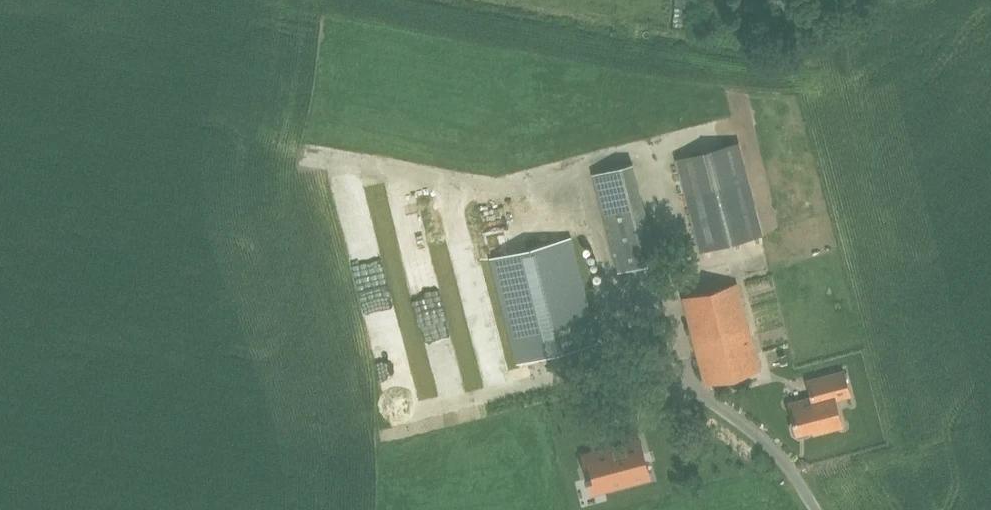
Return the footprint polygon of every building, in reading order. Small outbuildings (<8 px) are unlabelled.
[(763,233),(748,180),(738,140),(677,157),(702,250),(763,233)] [(518,362),(597,342),(571,237),(492,257),(518,362)] [(707,382),(762,368),(739,282),(684,297),(707,382)] [(792,402),(796,418),(793,423),(796,433),(801,436),(811,433),(814,428),(826,425),(827,429),(844,424),(837,397),(852,393),(846,370),(810,379),(815,396),(792,402)] [(586,479),(589,478),(600,475),(604,489),(650,477),(640,440),(625,444),(613,447),(583,455),(588,473),(585,474),(586,479)]
